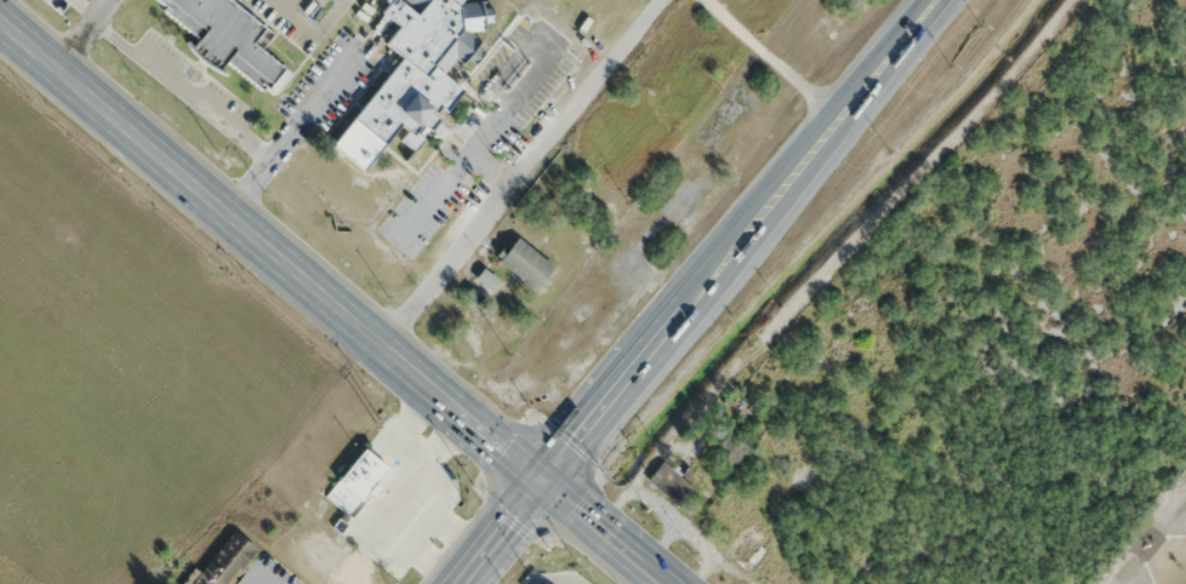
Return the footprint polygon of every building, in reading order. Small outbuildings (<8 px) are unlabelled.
[(187,51),(217,74),(226,62),(272,98),(291,74),(253,44),(266,28),(229,0),(150,0),(198,37),(187,51)] [(338,155),(356,165),(404,139),(416,162),(456,88),(447,71),(482,53),(472,34),(486,26),(493,14),(468,0),(390,0),(382,16),(397,45),(338,155)] [(516,284),(538,265),(513,236),(491,255),(516,284)] [(490,292),(497,283),(483,271),(476,280),(490,292)] [(718,451),(737,464),(749,445),(730,433),(718,451)] [(337,480),(361,500),(387,468),(363,449),(337,480)] [(695,475),(688,471),(684,477),(660,462),(646,483),(677,503),(695,475)] [(382,538),(400,551),(446,493),(428,479),(382,538)] [(757,566),(763,554),(755,550),(764,531),(746,523),(731,554),(757,566)] [(231,530),(189,583),(229,583),(256,550),(231,530)]
